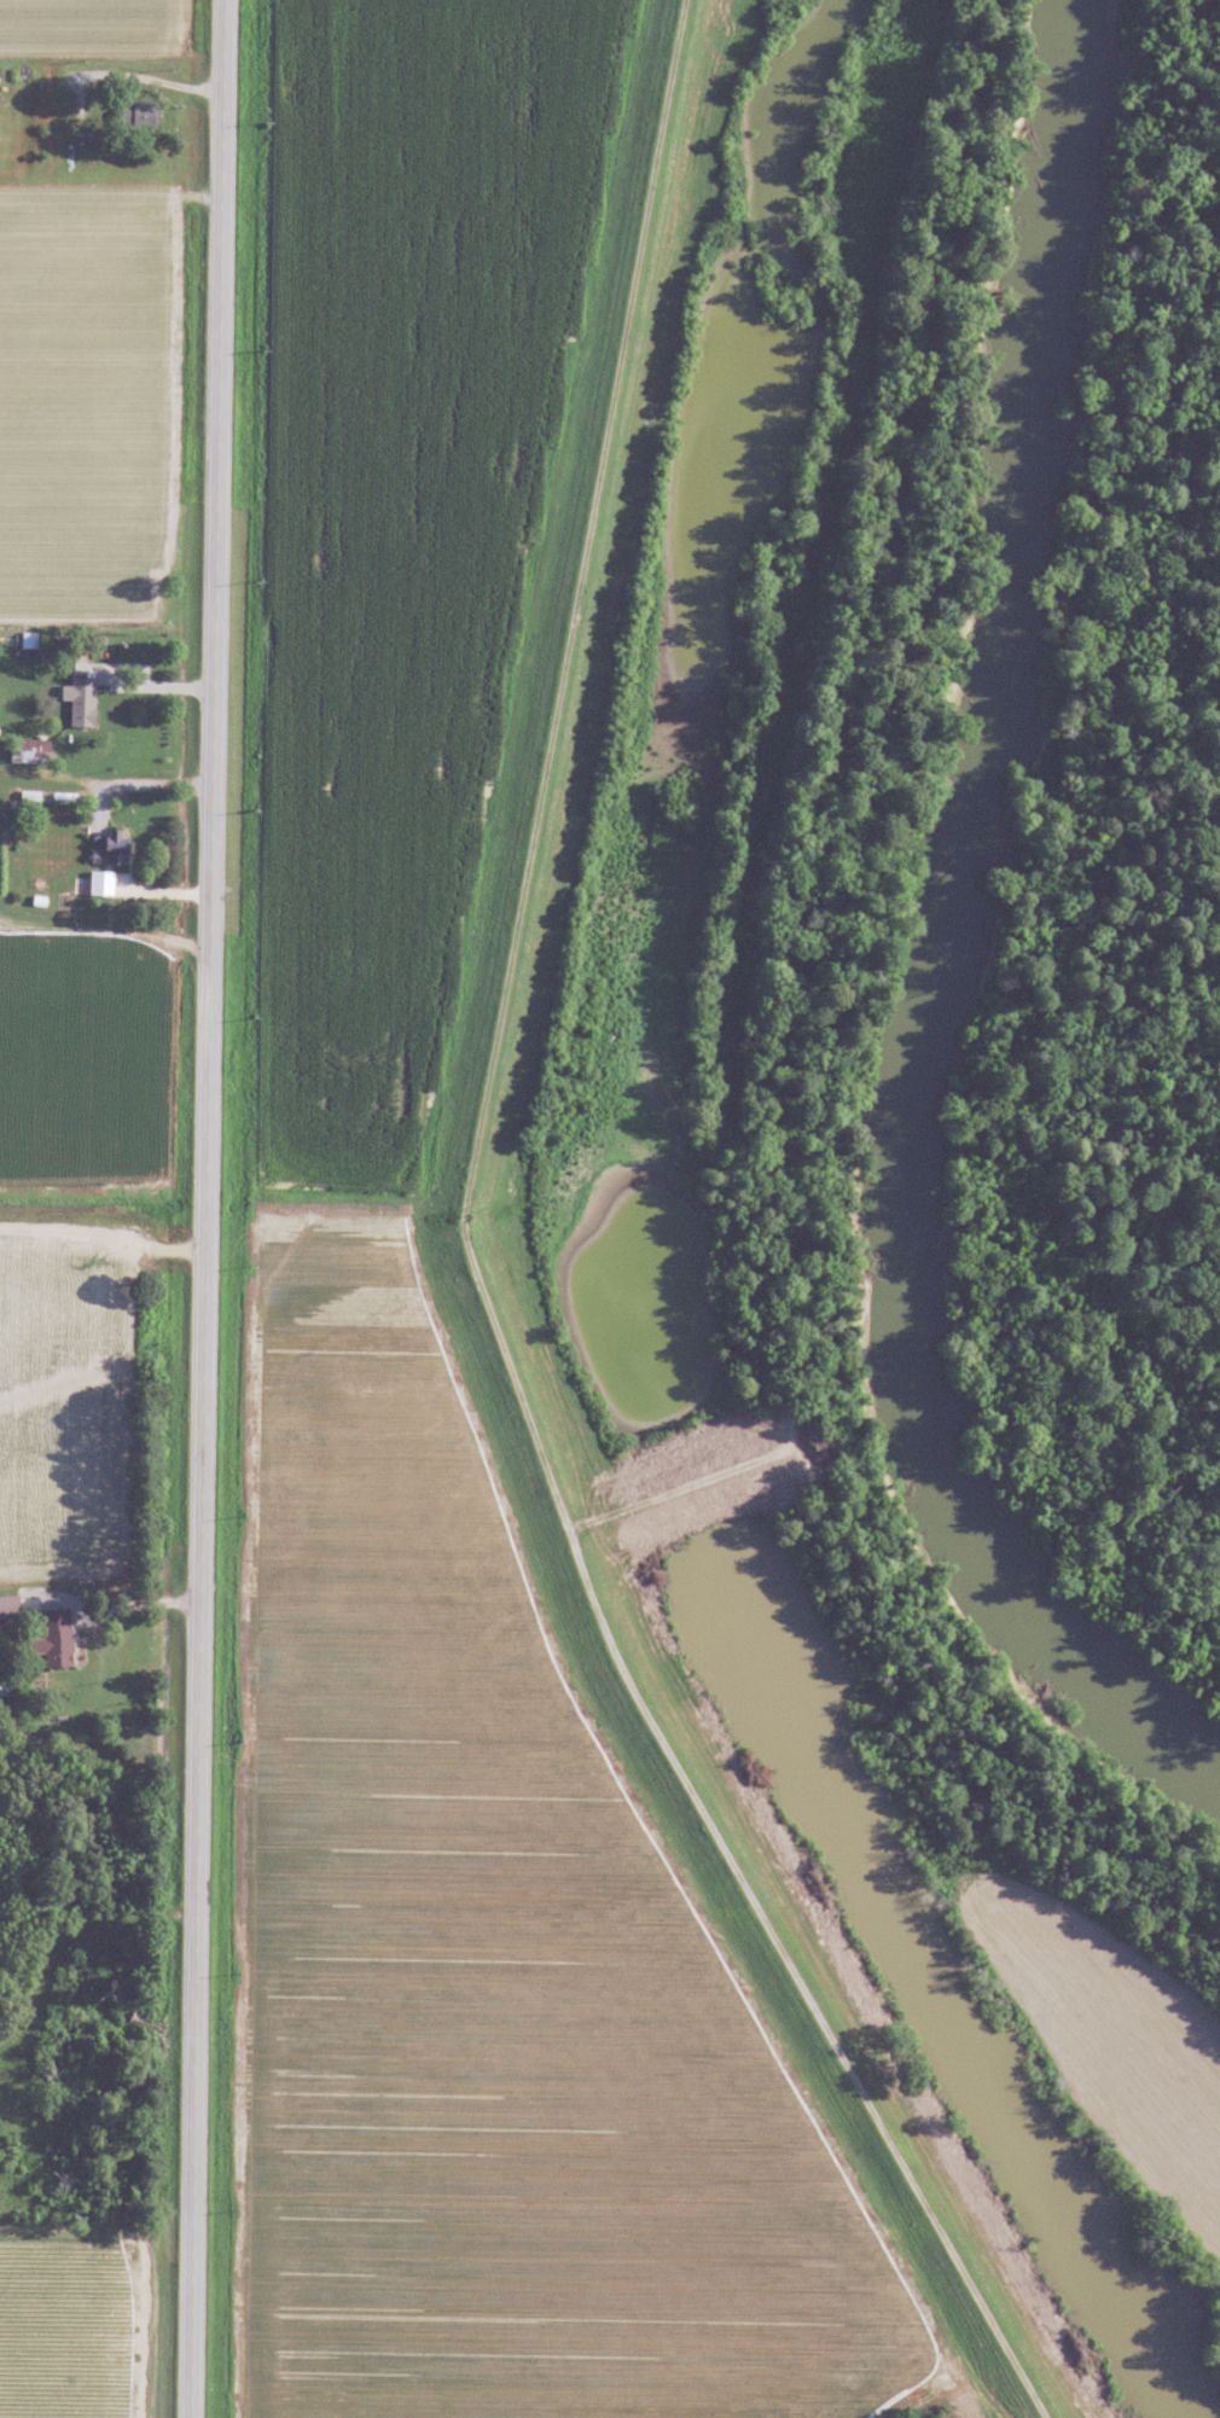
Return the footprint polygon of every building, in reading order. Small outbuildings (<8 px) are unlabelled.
[(118,129),(156,129),(156,104),(118,104),(118,129)] [(60,687),(60,702),(69,702),(69,729),(92,728),(92,679),(69,679),(69,687),(60,687)] [(90,837),(90,866),(125,866),(125,831),(106,831),(106,837),(90,837)] [(41,1669),(71,1668),(70,1615),(40,1616),(41,1669)]
